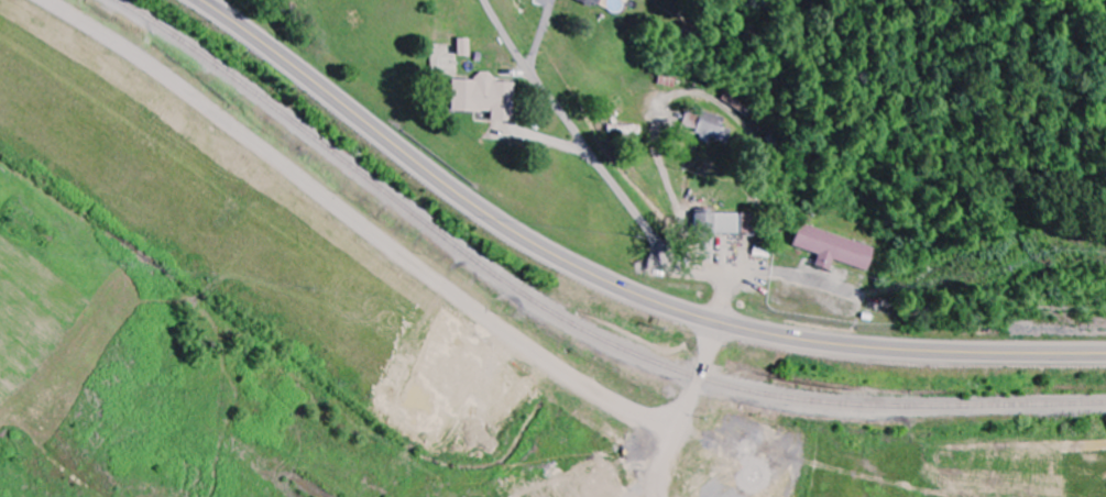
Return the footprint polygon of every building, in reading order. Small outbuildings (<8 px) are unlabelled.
[(600,0),(577,0),(597,8),(600,0)] [(456,56),(468,56),(469,39),(457,38),(456,56)] [(450,80),(449,111),(489,112),(489,121),(510,122),(511,83),(492,82),(492,72),(474,72),(474,80),(450,80)] [(694,134),(701,135),(699,142),(708,144),(710,138),(722,142),(728,119),(700,111),(694,134)] [(760,213),(711,214),(711,209),(696,210),(696,234),(760,234),(760,213)] [(870,271),(877,246),(800,225),(794,247),(820,254),(816,266),(831,271),(834,261),(870,271)]
